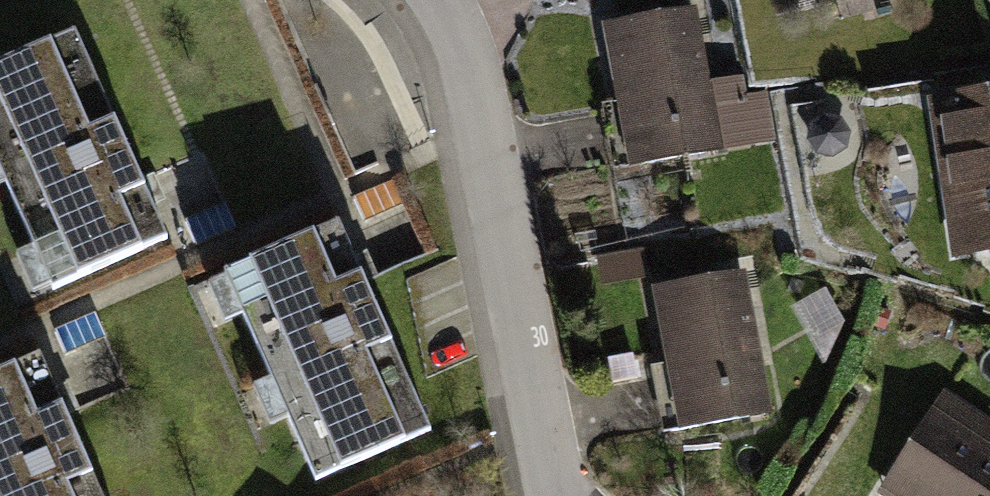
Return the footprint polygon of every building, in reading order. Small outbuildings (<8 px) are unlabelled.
[(627,109),(610,112),(621,167),(717,149),(691,11),(612,26),(627,109)] [(0,65),(0,169),(53,289),(167,239),(75,32),(0,65)] [(745,92),(752,133),(772,130),(764,89),(745,92)] [(938,103),(951,195),(978,191),(986,245),(989,244),(989,95),(938,103)] [(838,121),(825,118),(815,125),(812,139),(818,150),(832,152),(843,145),(846,132),(838,121)] [(406,203),(394,178),(353,197),(365,222),(406,203)] [(237,227),(226,202),(184,221),(196,246),(237,227)] [(339,223),(225,274),(316,480),(431,430),(339,223)] [(677,373),(661,376),(671,430),(766,413),(740,274),(661,289),(677,373)] [(841,325),(822,292),(798,306),(826,355),(841,325)] [(107,335),(95,312),(54,331),(66,355),(107,335)] [(0,373),(0,495),(102,495),(40,356),(0,373)] [(934,410),(878,495),(989,495),(989,447),(934,410)]
